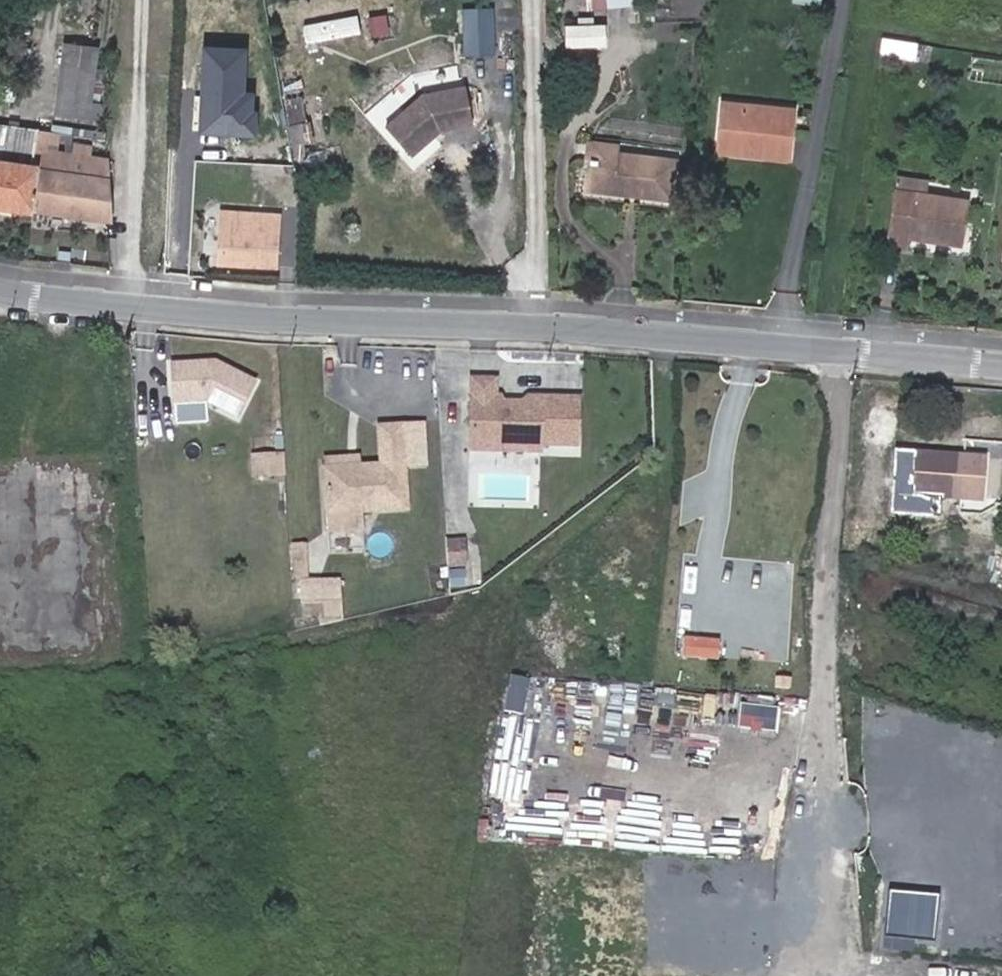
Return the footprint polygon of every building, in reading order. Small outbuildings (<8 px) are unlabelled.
[(581,14),(629,9),(628,0),(580,0),(581,14)] [(309,42),(364,30),(360,11),(305,23),(309,42)] [(916,65),(919,42),(884,36),(880,58),(916,65)] [(256,92),(243,91),(246,46),(205,44),(201,128),(254,131),(256,92)] [(82,109),(88,54),(52,50),(47,106),(82,109)] [(412,77),(401,68),(391,79),(403,89),(412,77)] [(471,122),(465,88),(424,96),(387,128),(409,153),(438,128),(471,122)] [(304,140),(298,96),(281,98),(287,142),(304,140)] [(747,149),(784,152),(786,114),(713,106),(709,157),(745,162),(747,149)] [(30,215),(40,132),(0,127),(0,211),(30,215)] [(30,215),(107,225),(105,178),(103,160),(87,158),(88,146),(72,144),(71,156),(62,155),(64,134),(40,132),(30,215)] [(784,166),(784,152),(747,149),(745,162),(784,166)] [(609,153),(582,151),(581,163),(586,164),(584,192),(627,196),(627,203),(659,206),(661,168),(608,164),(609,153)] [(887,194),(915,195),(914,182),(889,179),(887,194)] [(966,203),(915,195),(887,194),(880,249),(907,255),(908,239),(959,245),(966,203)] [(266,267),(269,218),(204,214),(199,262),(266,267)] [(255,380),(215,360),(171,364),(174,404),(206,403),(237,418),(255,380)] [(492,379),(469,379),(469,433),(497,433),(497,454),(576,455),(576,387),(531,386),(524,403),(499,403),(492,403),(492,396),(492,379)] [(402,425),(379,426),(381,464),(360,465),(322,467),(325,514),(363,512),(407,510),(402,425)] [(497,454),(497,433),(469,433),(469,454),(497,454)] [(990,458),(921,453),(904,451),(900,494),(987,502),(990,458)] [(253,477),(275,476),(275,454),(252,455),(253,477)] [(322,456),(322,467),(360,465),(360,454),(322,456)] [(364,528),(363,512),(325,514),(321,514),(322,531),(364,528)] [(460,556),(460,531),(442,531),(442,556),(460,556)] [(307,543),(292,544),(292,560),(308,559),(307,543)] [(308,559),(292,560),(293,578),(308,577),(308,559)] [(759,560),(757,584),(792,586),(794,563),(759,560)] [(315,594),(315,582),(296,582),(296,594),(315,594)] [(335,594),(335,582),(315,582),(315,594),(335,594)] [(526,711),(534,677),(514,672),(506,706),(526,711)] [(779,728),(781,703),(743,700),(741,725),(779,728)] [(888,947),(918,948),(918,938),(938,939),(940,890),(890,888),(888,947)]
